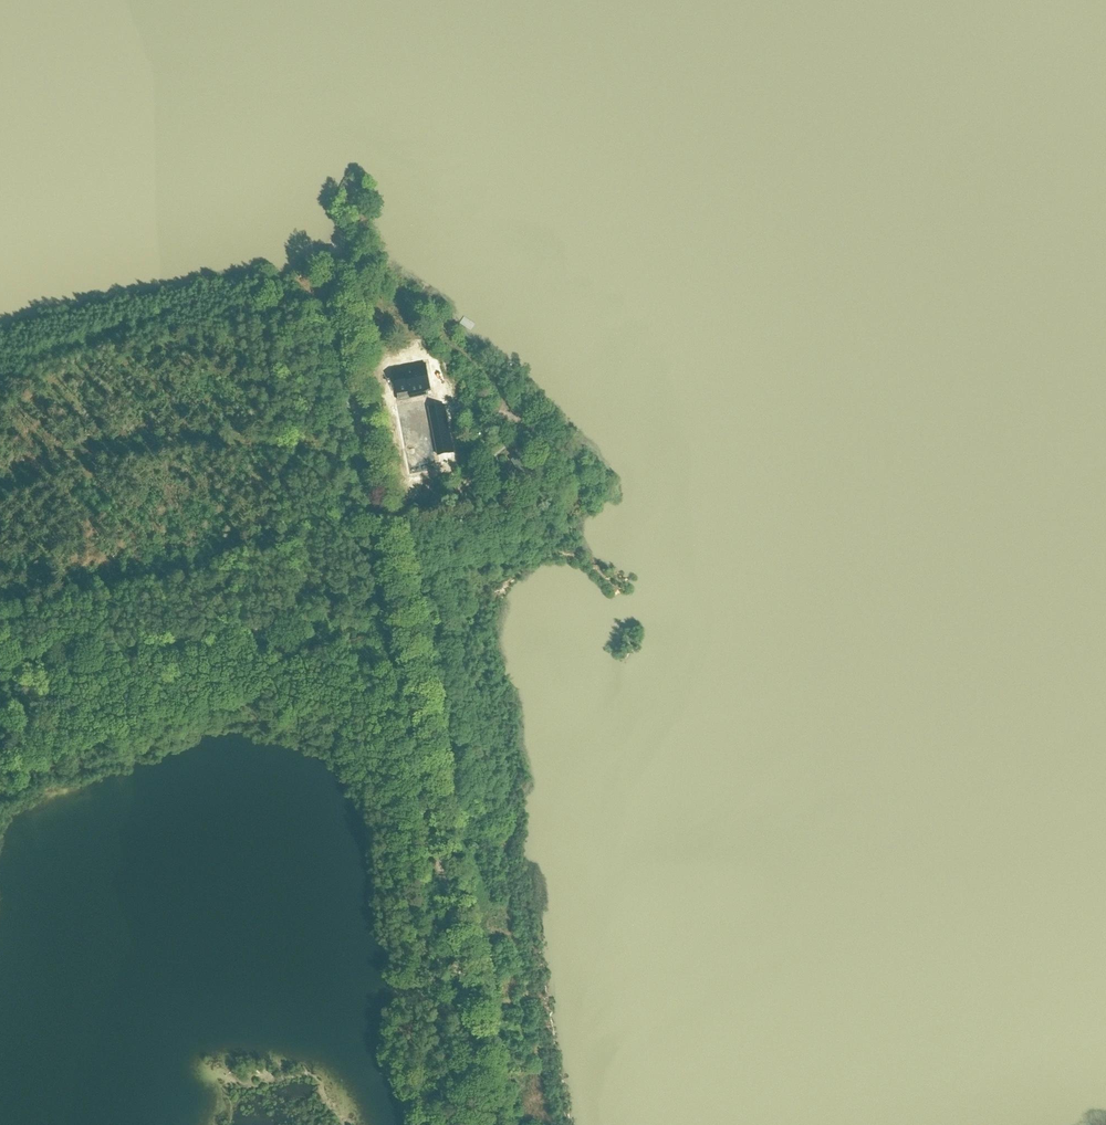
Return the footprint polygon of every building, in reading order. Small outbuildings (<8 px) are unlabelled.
[(405,359),(417,358),(416,350),(404,352),(405,359)] [(405,370),(394,372),(398,394),(409,392),(409,395),(431,391),(426,364),(414,367),(414,370),(415,372),(406,373),(405,370)] [(444,405),(429,408),(438,456),(453,453),(453,451),(444,405)] [(519,456),(511,461),(523,480),(531,475),(519,456)]
